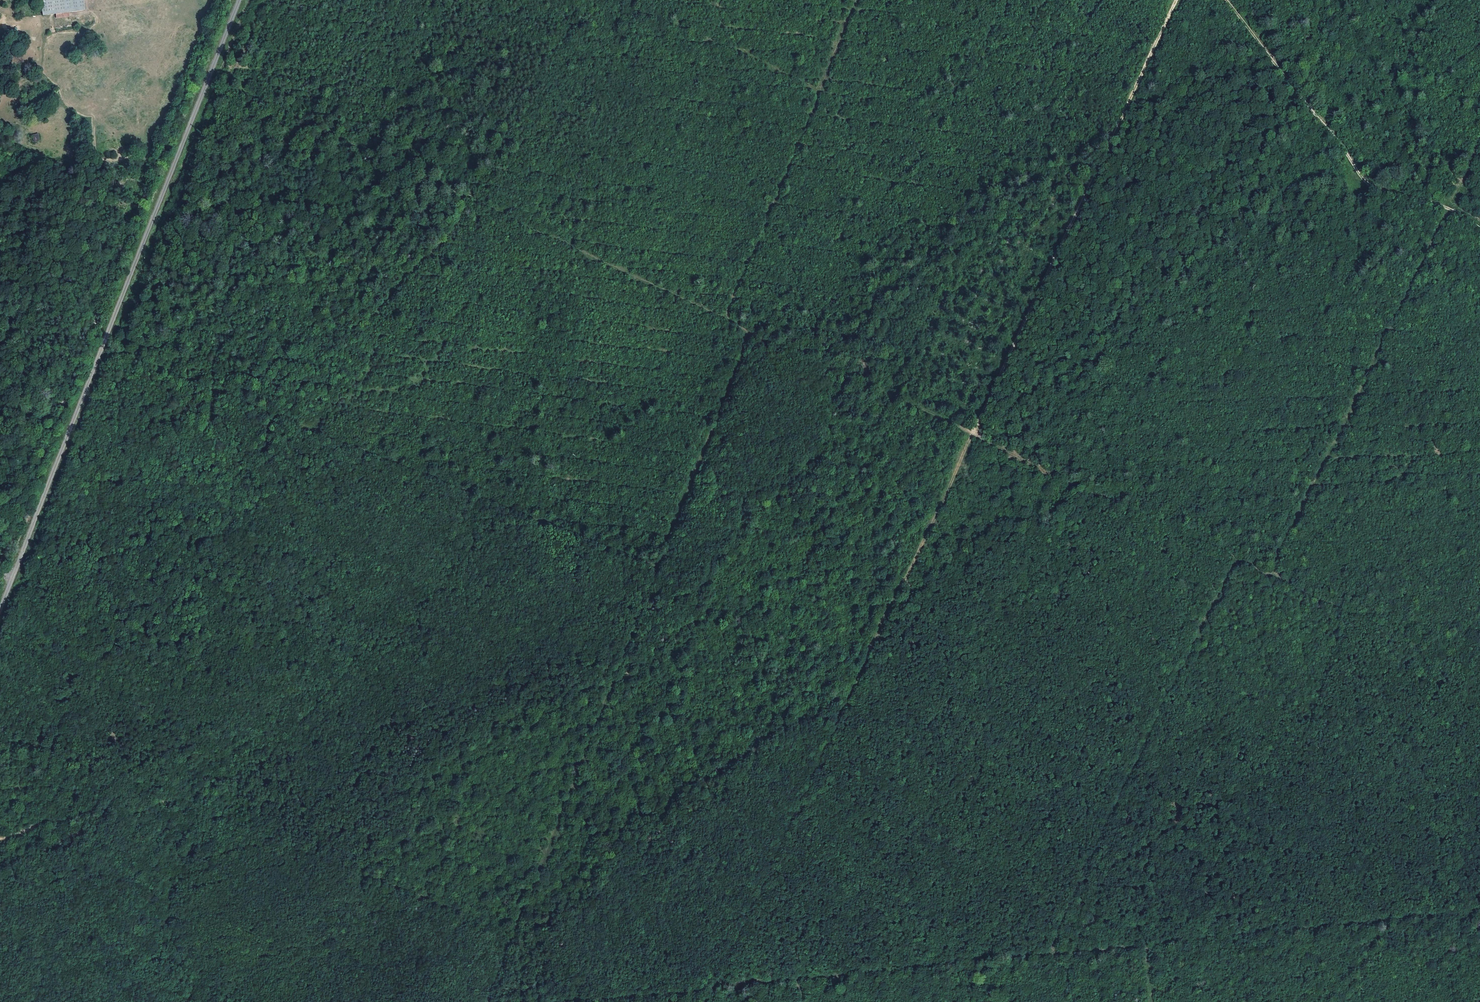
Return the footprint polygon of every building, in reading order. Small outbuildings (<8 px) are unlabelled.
[(43,15),(85,9),(84,0),(41,0),(43,15)] [(38,133),(31,134),(33,142),(40,141),(38,133)]
